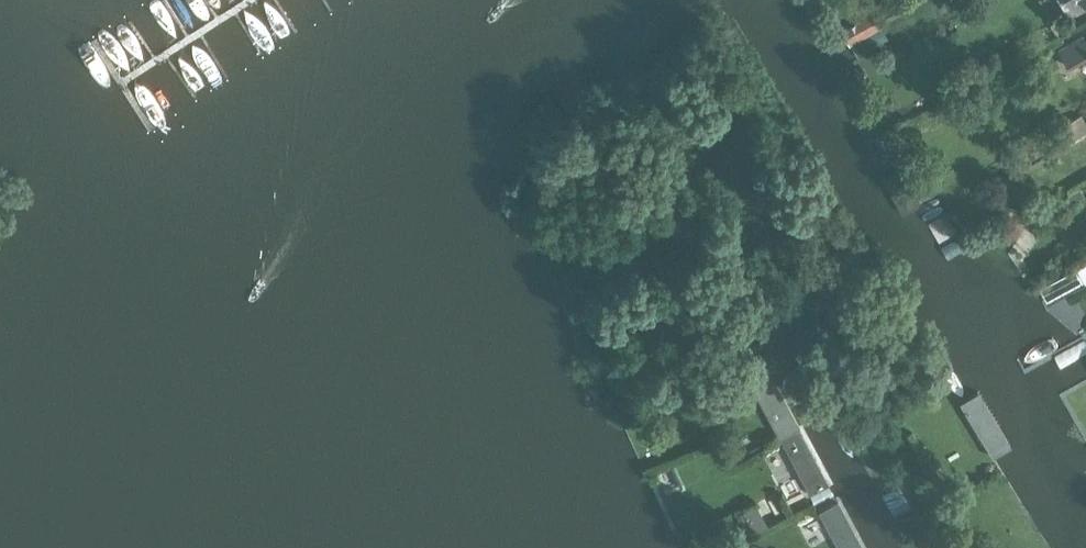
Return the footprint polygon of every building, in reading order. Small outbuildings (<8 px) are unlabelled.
[(1067,10),(1085,0),(1061,0),(1067,10)] [(851,26),(843,31),(850,44),(881,27),(874,13),(856,23),(850,26),(851,26)] [(1059,49),(1069,66),(1085,57),(1085,34),(1059,49)] [(1085,133),(1085,121),(1083,115),(1067,124),(1076,139),(1085,133)] [(1085,196),(1081,188),(1067,196),(1072,205),(1085,196)] [(765,365),(745,376),(779,441),(800,430),(765,365)] [(783,442),(804,483),(817,476),(797,436),(783,442)] [(848,479),(880,534),(898,523),(866,469),(848,479)] [(1007,483),(1045,547),(1076,547),(1029,470),(1007,483)] [(837,547),(862,547),(831,490),(811,501),(837,547)]
